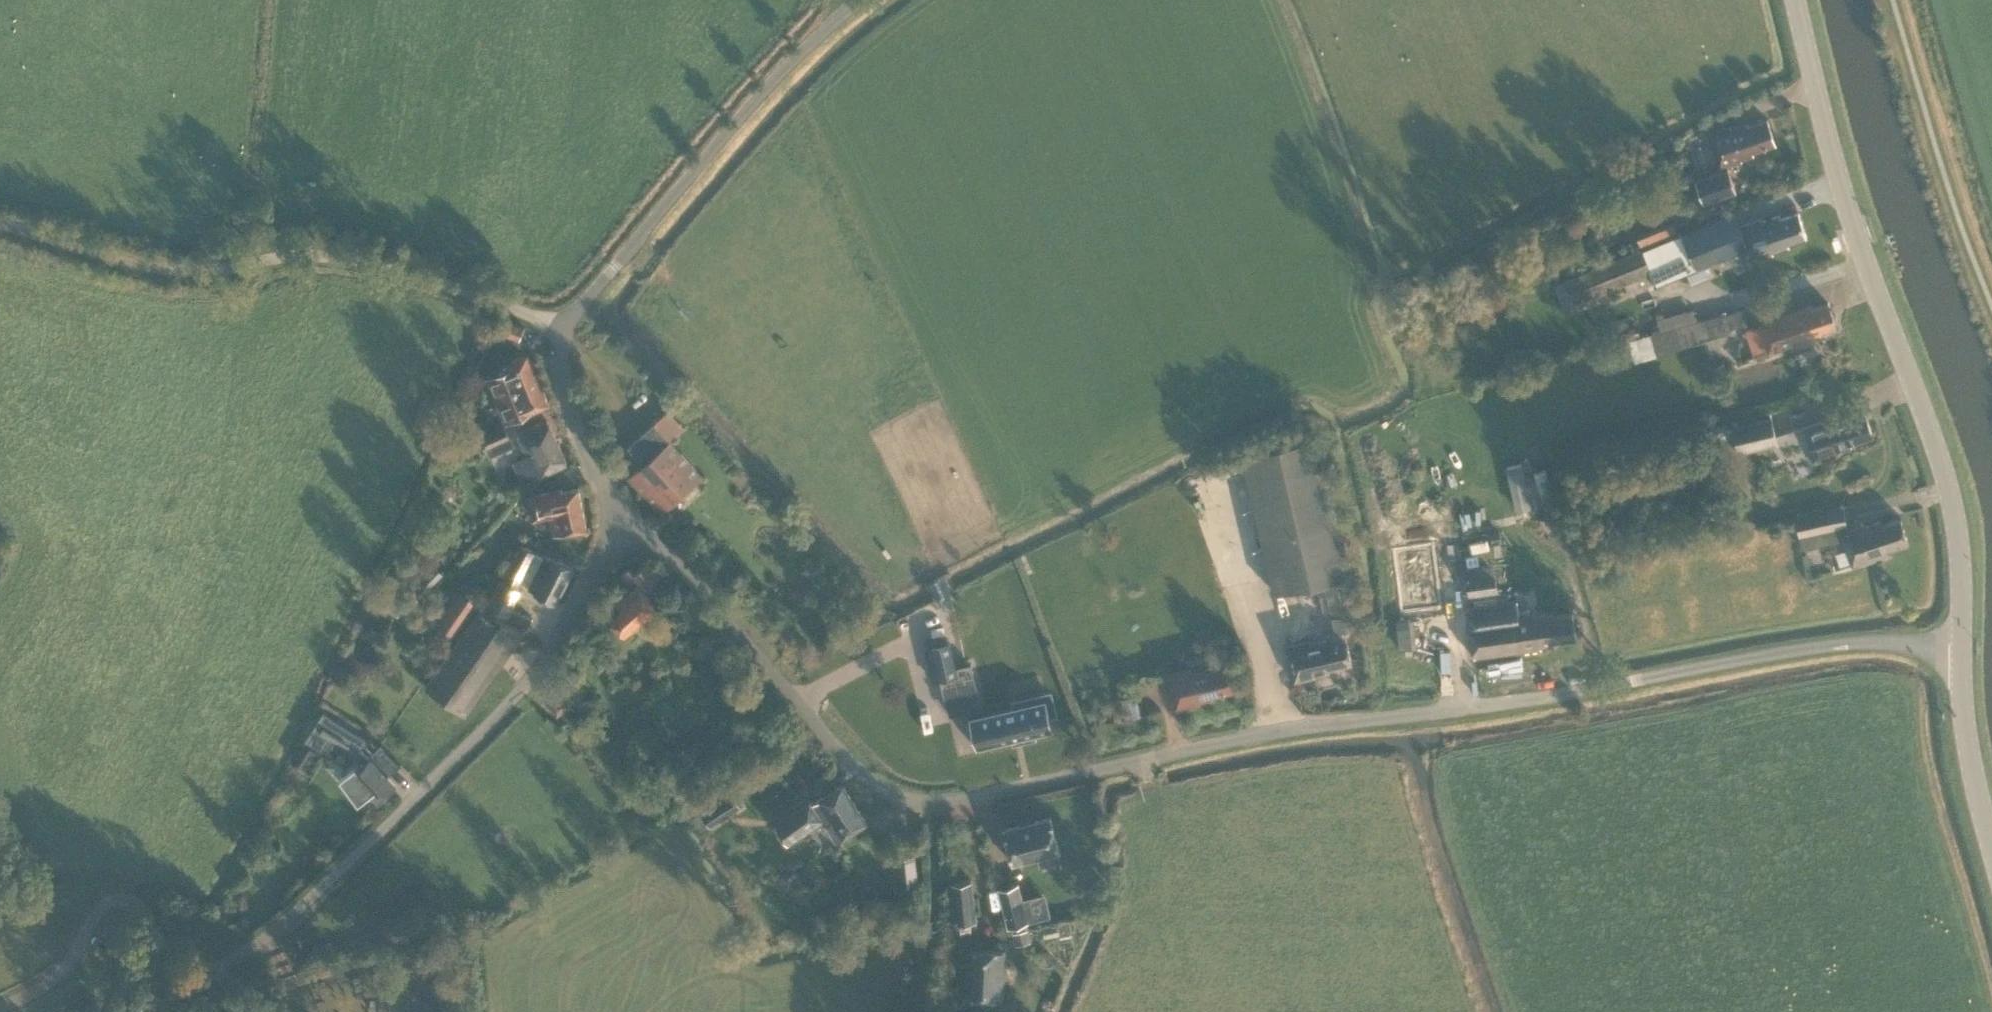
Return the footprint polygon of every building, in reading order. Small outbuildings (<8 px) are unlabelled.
[(1720,165),(1721,169),(1695,178),(1703,200),(1736,189),(1727,163),(1741,158),(1741,156),(1753,151),(1752,148),(1775,141),(1767,117),(1749,124),(1748,120),(1731,126),(1730,124),(1708,131),(1720,165)] [(1641,248),(1566,278),(1575,301),(1650,271),(1655,283),(1686,270),(1708,261),(1746,245),(1751,259),(1773,251),(1772,249),(1807,237),(1798,211),(1780,217),(1779,213),(1762,219),(1761,217),(1740,224),(1735,210),(1660,241),(1641,248)] [(1836,324),(1828,301),(1812,306),(1811,303),(1797,308),(1797,309),(1760,321),(1769,349),(1807,337),(1821,333),(1820,330),(1836,324)] [(1698,319),(1677,325),(1682,344),(1728,331),(1726,326),(1746,321),(1742,308),(1722,314),(1722,312),(1698,319)] [(1652,332),(1628,338),(1634,358),(1658,351),(1652,332)] [(488,378),(491,383),(499,403),(507,421),(516,417),(548,402),(528,353),(504,365),(506,369),(488,378)] [(1872,433),(1864,410),(1846,416),(1845,413),(1828,418),(1828,416),(1804,424),(1816,458),(1839,450),(1838,448),(1851,444),(1850,441),(1872,433)] [(1777,440),(1771,414),(1731,424),(1738,450),(1777,440)] [(549,422),(548,418),(542,421),(542,420),(517,431),(528,455),(513,461),(522,481),(561,464),(567,461),(565,457),(550,422),(549,422)] [(1733,434),(1729,419),(1699,427),(1703,442),(1733,434)] [(489,447),(512,436),(511,434),(522,429),(518,420),(502,427),(501,425),(483,433),(489,447)] [(662,445),(671,437),(655,420),(628,445),(643,462),(628,475),(661,511),(695,481),(662,445)] [(1351,572),(1319,434),(1241,453),(1273,590),(1351,572)] [(586,528),(578,487),(564,490),(564,489),(530,495),(534,518),(549,516),(553,534),(586,528)] [(1848,527),(1843,506),(1818,511),(1795,516),(1802,547),(1844,538),(1852,563),(1875,556),(1874,555),(1887,551),(1886,547),(1908,540),(1900,516),(1882,522),(1881,518),(1864,524),(1863,522),(1848,527)] [(1401,612),(1442,606),(1434,541),(1392,547),(1401,612)] [(521,543),(511,562),(503,578),(501,577),(499,579),(485,607),(481,605),(426,684),(466,712),(525,627),(526,628),(532,616),(512,606),(521,587),(518,586),(521,580),(528,584),(527,585),(537,590),(536,591),(556,601),(574,566),(554,556),(545,552),(543,554),(521,543)] [(659,574),(648,561),(633,572),(629,566),(621,573),(628,582),(636,576),(641,581),(617,601),(622,607),(611,617),(624,633),(657,606),(642,588),(659,574)] [(1497,589),(1494,570),(1466,574),(1469,593),(1497,589)] [(1360,625),(1349,578),(1325,583),(1336,630),(1360,625)] [(436,622),(457,636),(480,602),(459,588),(436,622)] [(1525,597),(1470,604),(1475,639),(1493,637),(1492,632),(1530,627),(1525,597)] [(1352,660),(1346,636),(1328,640),(1327,637),(1309,641),(1309,639),(1286,644),(1294,679),(1315,674),(1315,672),(1329,669),(1329,665),(1352,660)] [(958,673),(950,640),(927,645),(934,678),(958,673)] [(1233,687),(1228,664),(1210,668),(1209,664),(1191,668),(1191,666),(1168,671),(1176,706),(1197,702),(1196,699),(1211,696),(1211,693),(1233,687)] [(1142,712),(1137,693),(1130,694),(1121,696),(1125,716),(1142,712)] [(1014,705),(969,716),(977,747),(1012,739),(1036,733),(1037,733),(1054,729),(1050,713),(1046,698),(1014,705)] [(365,761),(359,767),(356,764),(341,777),(361,799),(370,791),(378,800),(396,783),(371,756),(370,756),(360,747),(366,737),(324,711),(307,738),(322,748),(330,736),(335,739),(331,744),(353,758),(356,753),(365,761)] [(711,739),(702,744),(706,751),(715,746),(711,739)] [(391,772),(401,762),(382,741),(372,751),(391,772)] [(320,752),(311,746),(300,763),(309,769),(320,752)] [(867,820),(842,782),(813,802),(811,798),(775,821),(788,841),(823,818),(837,840),(867,820)] [(703,812),(711,826),(753,803),(745,789),(703,812)] [(1059,850),(1050,815),(1004,827),(1013,862),(1059,850)] [(895,857),(897,883),(918,881),(916,855),(895,857)] [(976,919),(972,879),(952,881),(956,921),(976,919)] [(1032,941),(1027,920),(1028,920),(1024,906),(1018,881),(999,886),(1009,925),(1010,925),(1015,945),(1032,941)] [(1051,915),(1047,900),(1024,906),(1028,920),(1027,920),(1027,922),(1051,915)] [(966,994),(1002,996),(1004,948),(968,946),(966,994)]
